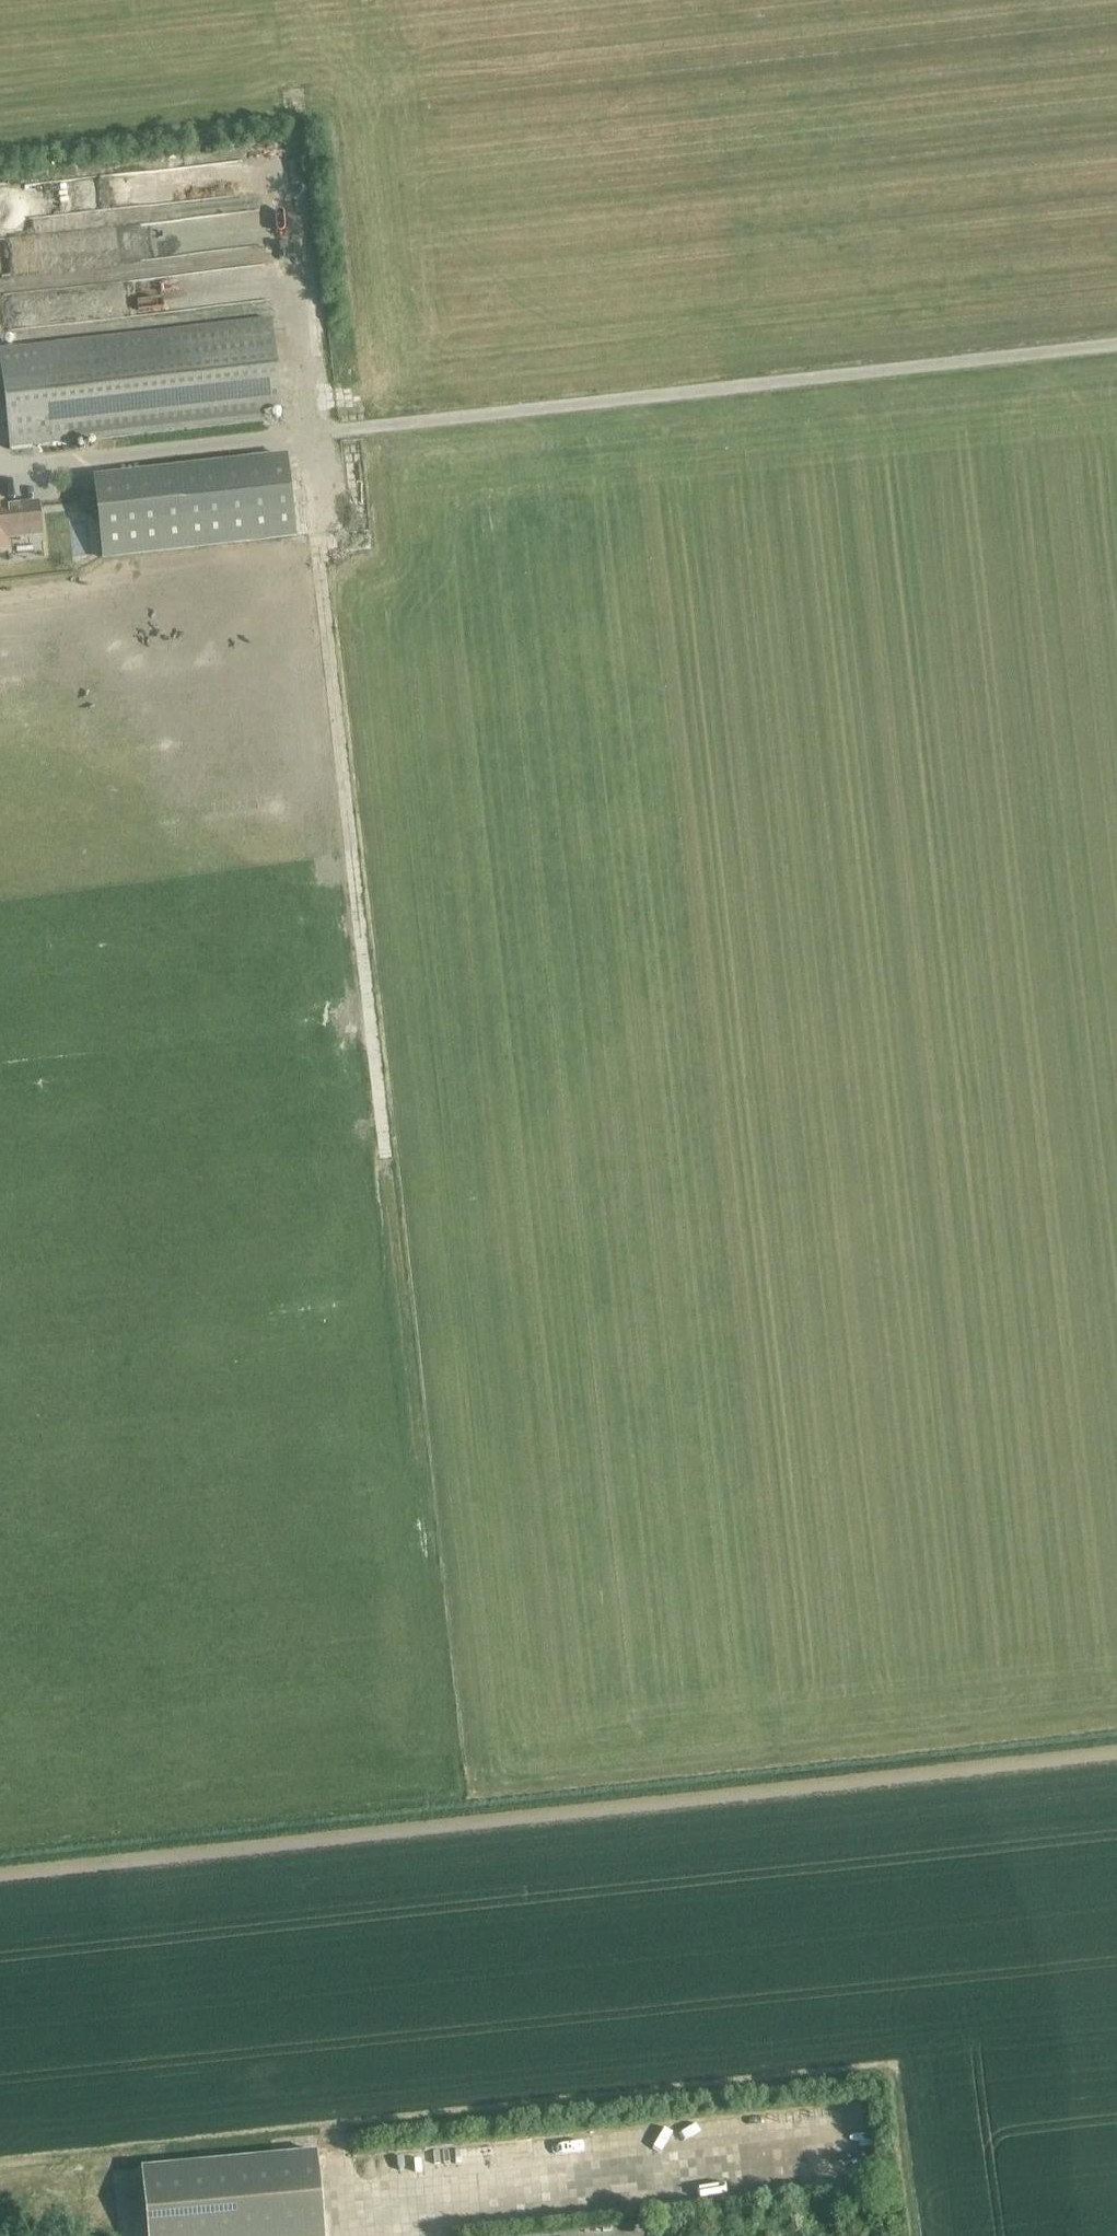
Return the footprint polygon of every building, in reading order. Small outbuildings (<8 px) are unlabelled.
[(262,411),(281,409),(271,320),(0,351),(0,367),(9,450),(263,421),(262,411)] [(286,455),(92,477),(102,561),(295,539),(286,455)] [(8,552),(6,539),(41,536),(37,503),(3,507),(2,502),(0,502),(0,553),(8,552)] [(90,565),(82,565),(82,574),(91,573),(90,565)] [(143,2235),(321,2235),(312,2153),(136,2171),(143,2235)]
